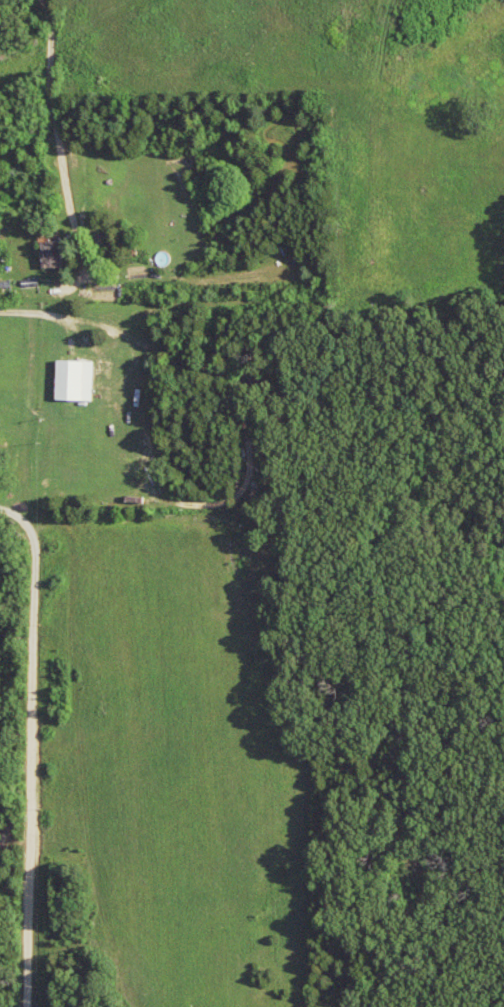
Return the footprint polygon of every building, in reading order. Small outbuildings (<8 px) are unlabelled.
[(67,241),(48,241),(48,262),(67,262),(67,241)] [(61,400),(98,401),(100,361),(63,360),(61,400)]
